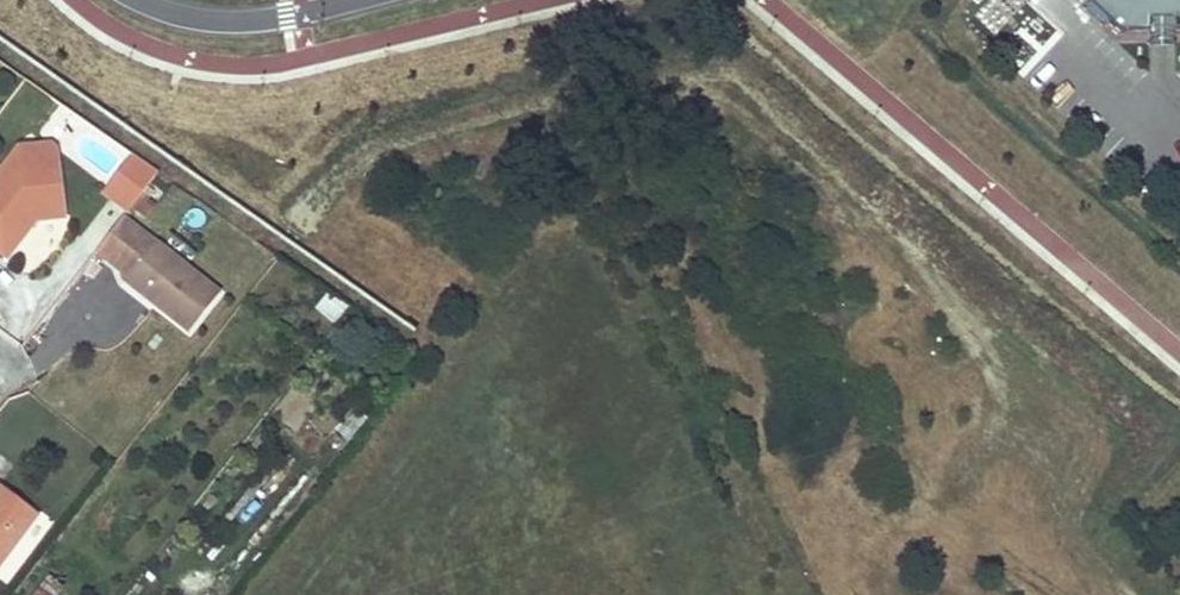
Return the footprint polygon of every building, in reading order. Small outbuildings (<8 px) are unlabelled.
[(1087,2),(1107,20),(1120,31),(1148,32),(1148,19),(1171,19),(1171,31),(1179,31),(1179,0),(1085,0),(1087,2)] [(1102,25),(1107,20),(1087,2),(1083,6),(1102,25)] [(1171,19),(1148,19),(1148,32),(1149,43),(1172,43),(1171,31),(1171,19)] [(19,152),(56,181),(52,154),(41,145),(19,152)] [(56,181),(19,152),(0,176),(0,239),(5,243),(20,241),(34,222),(61,219),(56,181)] [(152,168),(132,154),(103,190),(126,208),(153,175),(156,171),(152,168)] [(95,251),(129,277),(156,243),(123,217),(95,251)] [(5,258),(20,241),(5,243),(0,239),(0,253),(5,258)] [(190,331),(218,293),(156,243),(129,277),(160,299),(155,305),(190,331)] [(155,305),(160,299),(129,277),(126,281),(155,305)] [(338,326),(349,307),(325,293),(314,313),(338,326)] [(37,511),(0,484),(0,561),(37,511)] [(65,588),(52,578),(39,594),(60,594),(65,588)]
